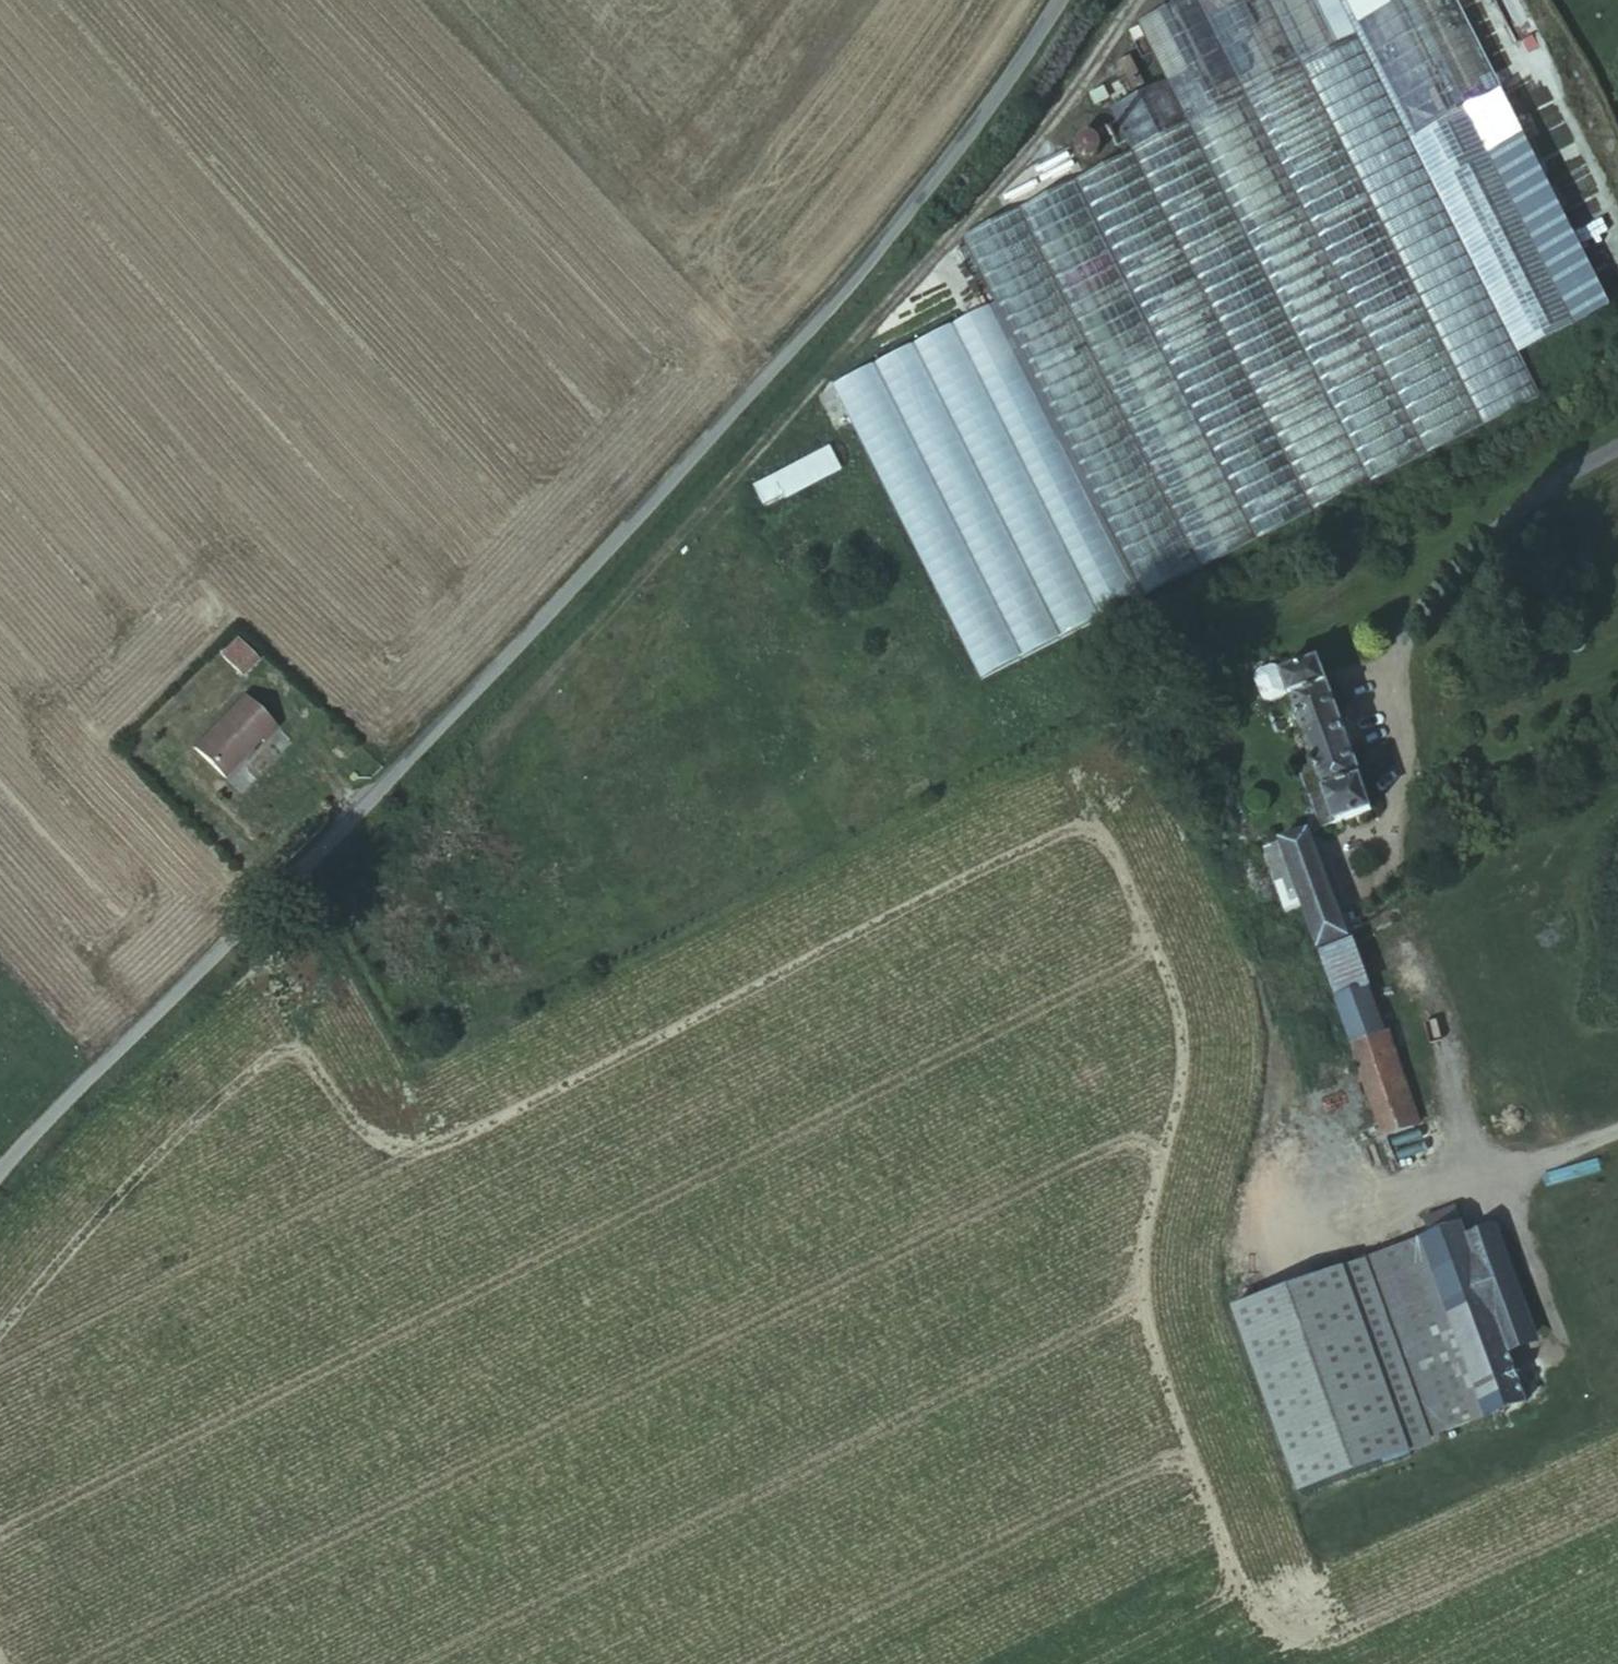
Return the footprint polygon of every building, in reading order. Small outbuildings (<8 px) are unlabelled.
[(1539,35),(1443,79),(1430,52),(1406,0),(1280,0),(1210,32),(1195,0),(1172,0),(1134,17),(1152,62),(976,144),(1008,212),(843,289),(977,583),(1550,321),(1527,265),(1617,224),(1617,208),(1539,35)] [(1210,32),(1280,0),(1195,0),(1210,32)] [(1430,52),(1507,15),(1500,0),(1406,0),(1430,52)] [(1527,7),(1524,0),(1500,0),(1507,15),(1527,7)] [(1443,79),(1539,35),(1527,7),(1507,15),(1430,52),(1443,79)] [(763,511),(842,475),(831,449),(751,486),(763,511)] [(1366,728),(1311,592),(1278,607),(1324,719),(1307,726),(1316,748),(1366,728)] [(252,659),(234,638),(217,653),(235,673),(252,659)] [(211,774),(251,738),(253,741),(267,728),(237,695),(184,743),(211,774)] [(1319,871),(1347,860),(1301,736),(1273,747),(1315,861),(1319,871)] [(1341,933),(1405,1110),(1441,1095),(1378,918),(1341,933)] [(1461,1259),(1494,1344),(1534,1329),(1515,1279),(1474,1171),(1461,1135),(1431,1147),(1437,1165),(1427,1170),(1440,1205),(1406,1219),(1399,1235),(1409,1266),(1423,1275),(1461,1259)] [(1474,1171),(1515,1279),(1541,1270),(1499,1160),(1474,1171)] [(1416,1375),(1494,1344),(1461,1259),(1423,1275),(1409,1266),(1399,1235),(1406,1219),(1440,1205),(1427,1170),(1239,1243),(1310,1426),(1419,1383),(1416,1375)]
